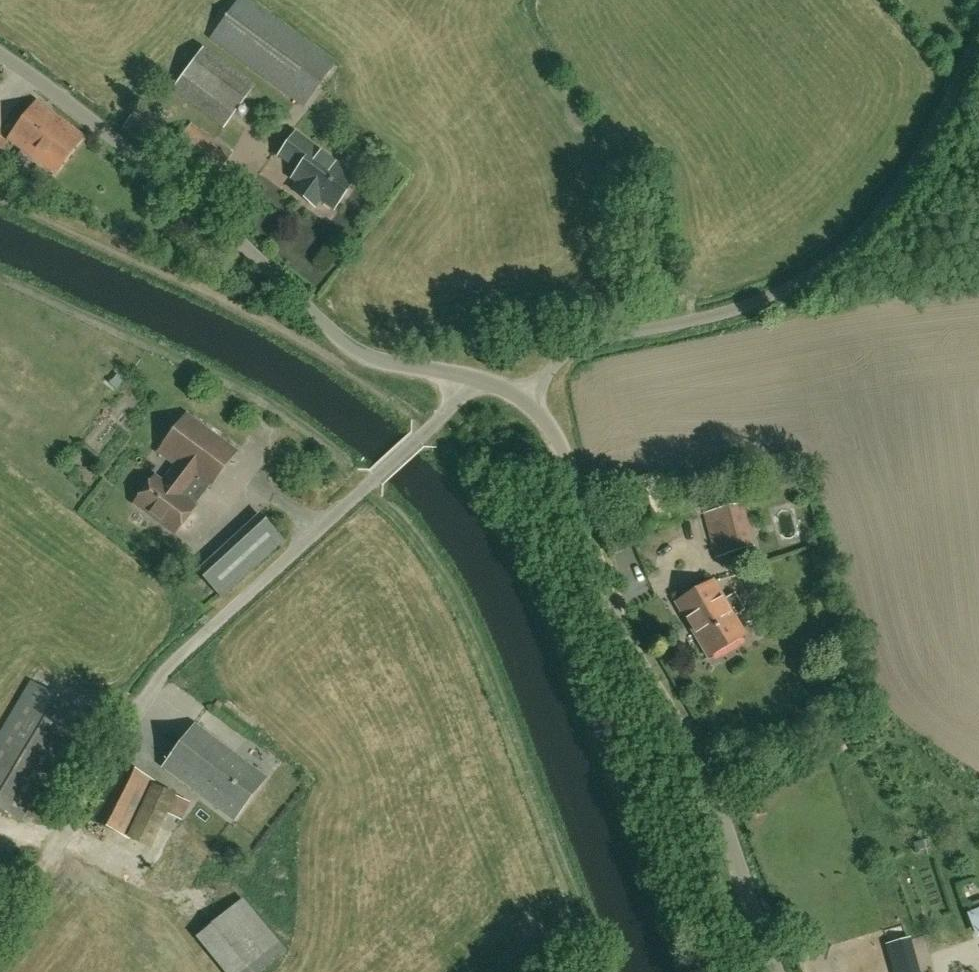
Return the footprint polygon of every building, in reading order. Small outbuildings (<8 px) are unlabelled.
[(336,63),(250,0),(237,0),(209,39),(303,108),(336,63)] [(222,129),(255,86),(203,47),(171,90),(222,129)] [(37,102),(9,138),(55,173),(83,137),(37,102)] [(153,145),(164,127),(134,109),(123,128),(153,145)] [(191,123),(166,159),(207,188),(232,152),(191,123)] [(356,175),(296,132),(280,153),(300,167),(294,176),(299,180),(294,188),(315,203),(321,195),(335,205),(356,175)] [(655,174),(648,176),(651,186),(657,184),(655,174)] [(186,415),(157,453),(178,468),(165,486),(154,478),(150,483),(145,484),(138,494),(138,499),(134,504),(174,534),(236,452),(186,415)] [(743,503),(705,512),(705,514),(704,514),(715,558),(755,548),(743,503)] [(199,571),(222,597),(282,541),(259,516),(199,571)] [(804,539),(804,527),(789,527),(789,540),(804,539)] [(746,636),(734,616),(745,609),(735,593),(725,599),(714,580),(676,602),(708,658),(746,636)] [(32,683),(0,736),(0,809),(20,821),(84,715),(32,683)] [(259,772),(239,757),(195,725),(163,769),(233,820),(264,777),(259,772)] [(151,850),(176,795),(154,784),(155,781),(114,761),(85,819),(127,837),(126,840),(151,850)] [(287,952),(243,899),(195,939),(223,971),(263,971),(287,952)] [(978,933),(978,932),(978,901),(967,905),(978,933)]
